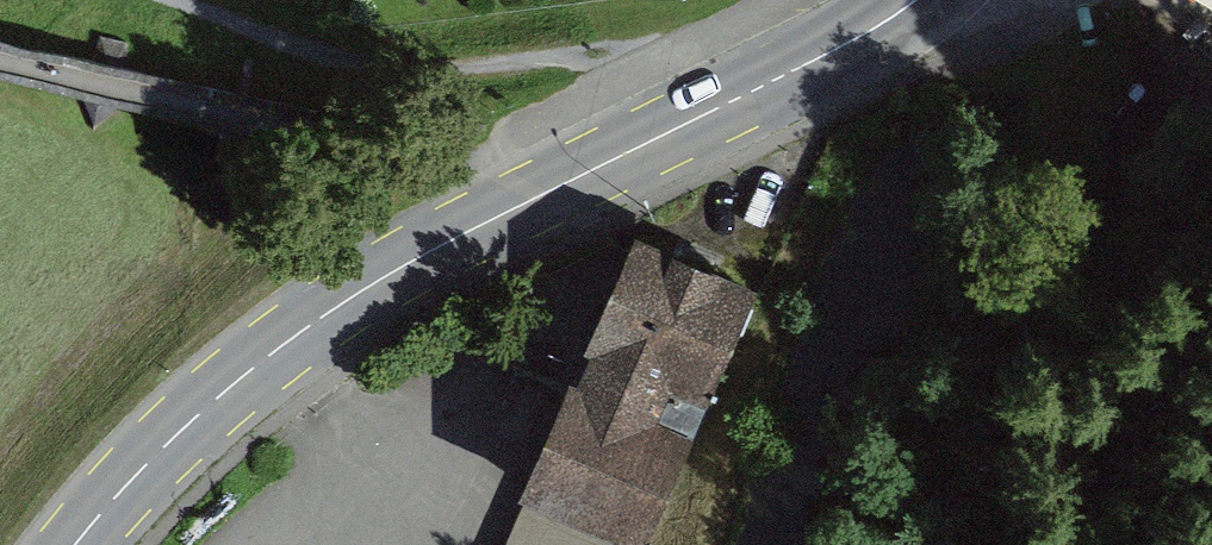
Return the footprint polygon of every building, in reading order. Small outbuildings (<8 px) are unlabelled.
[(607,232),(500,484),(643,544),(751,293),(607,232)]
